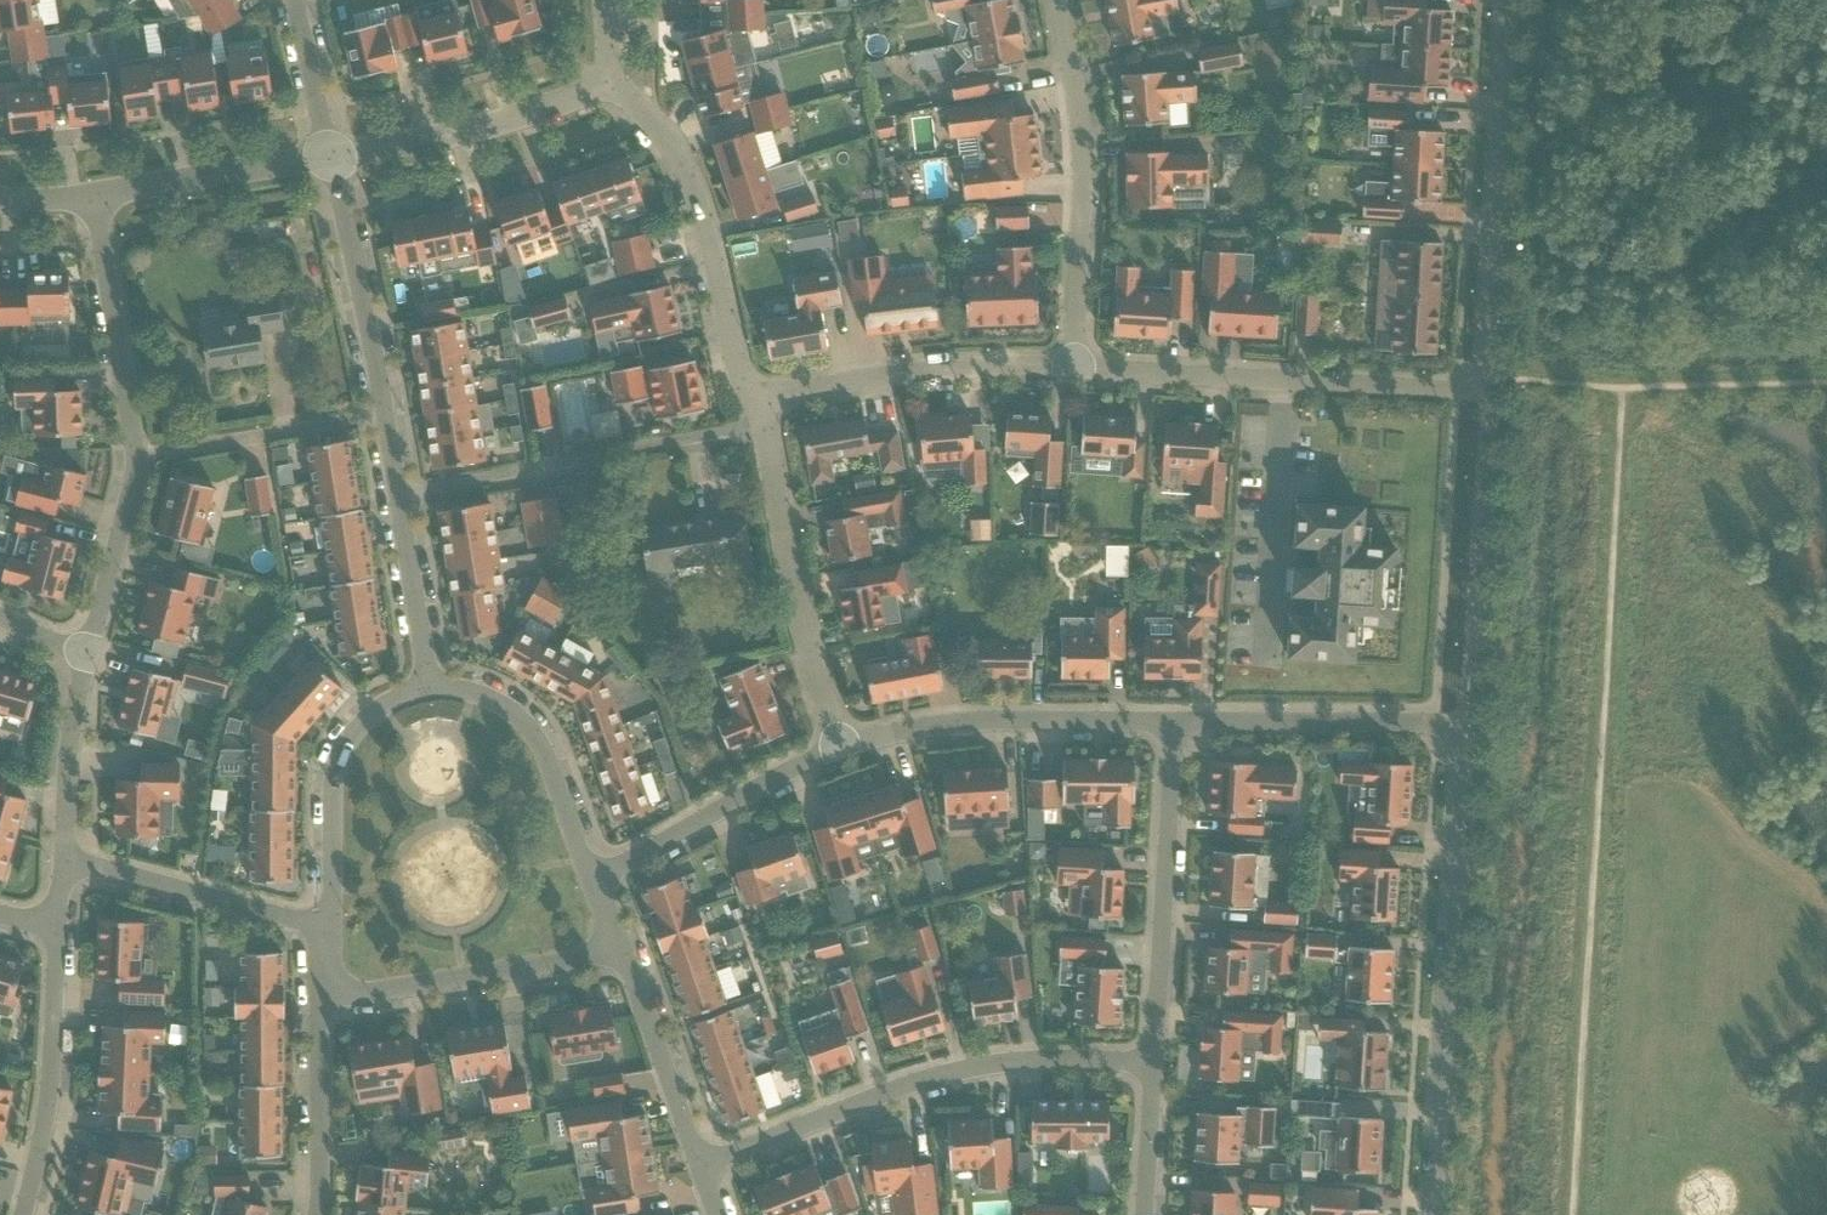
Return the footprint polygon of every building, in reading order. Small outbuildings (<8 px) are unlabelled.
[(38,0),(10,0),(0,2),(0,32),(10,31),(12,46),(44,41),(38,0)] [(204,20),(232,4),(230,0),(171,0),(180,17),(178,17),(178,19),(201,16),(204,20)] [(498,40),(540,28),(532,0),(471,0),(478,27),(494,23),(498,40)] [(730,14),(762,13),(761,0),(729,0),(730,14)] [(934,12),(944,11),(946,19),(959,24),(969,22),(973,41),(1021,32),(1018,17),(1015,17),(1012,0),(990,0),(978,2),(978,0),(932,0),(934,12)] [(1115,46),(1153,39),(1153,37),(1169,34),(1165,14),(1179,11),(1176,0),(1106,0),(1115,46)] [(1426,8),(1427,0),(1369,0),(1368,16),(1383,17),(1383,23),(1395,23),(1393,45),(1449,49),(1451,10),(1426,8)] [(241,19),(232,4),(204,20),(212,35),(241,19)] [(417,11),(401,15),(409,47),(424,43),(428,60),(467,50),(458,13),(420,22),(417,11)] [(763,30),(762,13),(730,14),(731,33),(723,35),(722,30),(683,40),(693,78),(754,63),(756,62),(748,30),(763,30)] [(394,50),(409,47),(401,15),(384,19),(385,22),(345,32),(356,78),(398,67),(394,50)] [(1024,47),(1021,32),(973,41),(977,60),(967,62),(956,73),(957,80),(951,81),(954,99),(999,90),(996,75),(1011,72),(1009,65),(1024,63),(1021,48),(1024,47)] [(47,58),(44,41),(12,46),(15,63),(47,58)] [(1201,73),(1242,66),(1238,42),(1198,50),(1201,73)] [(1449,49),(1393,45),(1382,44),(1382,45),(1388,46),(1387,67),(1370,66),(1368,99),(1422,102),(1423,86),(1447,87),(1449,49)] [(164,49),(165,55),(172,95),(187,93),(189,109),(220,104),(212,54),(183,59),(181,46),(164,49)] [(273,95),(266,52),(228,58),(235,101),(273,95)] [(156,98),(172,95),(165,55),(119,62),(128,119),(159,114),(156,98)] [(30,94),(8,96),(11,130),(56,126),(53,102),(52,92),(51,92),(48,69),(47,58),(27,61),(30,94)] [(763,97),(754,63),(693,78),(703,117),(742,107),(741,104),(751,102),(755,117),(786,109),(782,92),(763,97)] [(48,69),(51,92),(52,92),(53,102),(68,100),(71,124),(111,120),(107,72),(67,76),(67,68),(48,69)] [(1197,101),(1196,85),(1195,71),(1165,73),(1165,72),(1122,75),(1123,90),(1122,90),(1122,102),(1124,102),(1126,126),(1169,123),(1167,103),(1197,101)] [(979,152),(960,155),(1037,146),(1034,114),(1014,116),(1013,101),(975,105),(975,107),(947,110),(950,136),(977,133),(979,152)] [(791,125),(786,109),(755,117),(759,133),(791,125)] [(1395,146),(1394,164),(1442,167),(1444,131),(1408,129),(1409,112),(1369,109),(1368,127),(1369,127),(1368,145),(1395,146)] [(715,143),(727,181),(764,169),(752,131),(715,143)] [(1041,176),(1037,146),(960,155),(960,156),(979,153),(981,169),(962,171),(965,198),(985,196),(986,198),(1023,193),(1021,178),(1041,176)] [(1128,207),(1183,206),(1183,184),(1207,184),(1207,154),(1171,155),(1171,152),(1127,153),(1128,207)] [(628,158),(591,171),(604,210),(641,197),(628,158)] [(1440,203),(1442,167),(1394,164),(1392,182),(1366,181),(1365,199),(1363,198),(1362,216),(1403,218),(1404,201),(1440,203)] [(764,169),(727,181),(739,219),(777,207),(772,193),(788,188),(781,166),(765,171),(764,169)] [(604,210),(591,171),(553,184),(561,207),(567,222),(604,210)] [(573,237),(567,222),(561,207),(546,212),(539,189),(495,204),(508,242),(515,240),(516,245),(552,233),(555,243),(573,237)] [(813,195),(782,205),(787,221),(818,212),(813,195)] [(996,209),(996,228),(1029,226),(1028,208),(996,209)] [(469,209),(430,217),(438,256),(456,253),(459,269),(496,262),(490,230),(474,233),(469,209)] [(438,256),(430,217),(391,224),(399,264),(420,260),(423,277),(442,273),(438,256)] [(856,219),(837,223),(841,241),(860,237),(856,219)] [(1341,223),(1303,221),(1302,242),(1340,244),(1341,223)] [(257,233),(224,238),(228,261),(261,256),(257,233)] [(614,241),(618,258),(649,250),(646,234),(614,241)] [(1382,240),(1379,294),(1439,298),(1442,243),(1398,240),(1398,241),(1382,240)] [(227,287),(221,246),(145,258),(152,298),(227,287)] [(1029,246),(997,248),(998,275),(965,276),(967,325),(1038,322),(1036,273),(1031,274),(1029,246)] [(653,267),(649,250),(618,258),(621,274),(653,267)] [(1237,252),(1206,250),(1203,295),(1211,295),(1208,333),(1276,337),(1279,293),(1234,291),(1237,252)] [(848,259),(851,289),(853,305),(863,304),(867,334),(938,326),(933,283),(911,286),(910,278),(885,281),(882,255),(848,259)] [(1137,293),(1135,267),(1118,266),(1113,334),(1170,338),(1171,318),(1190,320),(1193,271),(1176,270),(1171,289),(1166,288),(1165,295),(1137,293)] [(801,315),(763,322),(770,359),(828,349),(821,312),(819,312),(819,308),(842,304),(836,272),(793,280),(798,312),(800,311),(801,315)] [(29,290),(13,290),(14,323),(31,323),(31,321),(70,320),(69,273),(28,274),(29,290)] [(680,332),(670,285),(627,294),(627,295),(589,304),(596,332),(613,328),(616,342),(637,337),(638,341),(680,332)] [(14,323),(13,290),(0,291),(0,323),(14,323)] [(203,329),(209,369),(265,360),(260,332),(283,328),(278,294),(246,299),(249,321),(203,329)] [(1315,334),(1317,296),(1298,294),(1296,333),(1315,334)] [(1436,354),(1439,298),(1379,294),(1375,350),(1391,351),(1436,354)] [(457,316),(453,298),(422,304),(425,321),(457,316)] [(533,325),(571,317),(567,298),(529,306),(533,325)] [(417,358),(467,350),(462,322),(412,330),(417,358)] [(501,329),(503,344),(514,342),(511,327),(501,329)] [(516,357),(514,342),(503,344),(506,359),(516,357)] [(421,386),(471,377),(467,350),(417,358),(421,386)] [(703,411),(694,360),(648,369),(649,371),(642,372),(640,366),(612,371),(618,404),(647,399),(646,398),(654,397),(658,419),(703,411)] [(36,407),(36,436),(61,435),(76,435),(81,434),(80,390),(55,391),(54,375),(14,377),(15,408),(36,407)] [(426,413),(476,405),(471,377),(421,386),(426,413)] [(503,384),(506,399),(516,397),(513,383),(503,384)] [(522,389),(530,431),(551,427),(544,385),(522,389)] [(519,413),(516,397),(506,399),(508,415),(519,413)] [(430,440),(480,432),(476,405),(426,413),(430,440)] [(1007,413),(1005,437),(1005,448),(1006,448),(1006,455),(1035,457),(1033,486),(1042,487),(1041,502),(1032,501),(1030,534),(1056,535),(1058,503),(1057,503),(1058,488),(1059,488),(1062,441),(1049,440),(1051,416),(1007,413)] [(971,414),(919,419),(923,460),(924,477),(941,477),(965,476),(965,484),(987,484),(984,448),(974,449),(972,422),(971,414)] [(1144,443),(1135,443),(1137,418),(1083,415),(1081,454),(1125,457),(1124,476),(1142,477),(1144,443)] [(812,484),(833,480),(829,458),(879,449),(882,471),(904,468),(897,431),(876,435),(876,436),(868,437),(864,419),(803,430),(812,484)] [(1195,515),(1197,515),(1222,517),(1225,462),(1217,461),(1219,426),(1201,425),(1201,422),(1190,422),(1189,425),(1165,423),(1162,481),(1201,483),(1201,493),(1196,492),(1195,515)] [(524,440),(522,432),(521,425),(510,426),(513,442),(524,440)] [(485,460),(480,432),(430,440),(435,468),(485,460)] [(76,435),(61,435),(61,448),(76,447),(76,435)] [(314,482),(354,475),(351,455),(353,455),(351,440),(308,447),(314,482)] [(69,449),(64,469),(82,473),(80,449),(70,450),(69,449)] [(79,505),(87,475),(82,473),(64,469),(47,464),(47,466),(28,462),(24,477),(22,476),(22,478),(13,475),(7,497),(6,500),(16,503),(15,504),(56,514),(60,500),(79,505)] [(272,513),(266,475),(246,478),(252,517),(272,513)] [(354,475),(314,482),(319,517),(322,517),(322,516),(360,510),(360,509),(354,475)] [(199,544),(214,488),(172,477),(157,533),(182,540),(199,544)] [(905,524),(899,491),(842,501),(845,517),(826,521),(833,562),(871,555),(866,529),(887,525),(888,527),(905,524)] [(523,502),(526,517),(557,512),(554,497),(523,502)] [(494,531),(490,503),(439,511),(444,539),(494,531)] [(1291,616),(1289,656),(1353,660),(1356,622),(1391,625),(1392,606),(1383,605),(1384,587),(1399,588),(1399,586),(1384,585),(1386,567),(1394,567),(1395,548),(1360,546),(1363,508),(1298,504),(1296,544),(1320,546),(1319,569),(1294,568),(1293,593),(1317,594),(1316,618),(1291,616)] [(327,551),(370,544),(368,532),(366,533),(362,509),(360,509),(360,510),(322,516),(322,517),(327,551)] [(641,530),(648,571),(725,559),(726,569),(752,564),(743,509),(697,516),(698,521),(641,530)] [(559,527),(557,512),(526,517),(528,532),(559,527)] [(71,565),(76,544),(45,536),(49,522),(19,514),(15,530),(35,535),(28,563),(8,558),(2,579),(23,584),(22,588),(62,598),(68,577),(69,578),(72,565),(71,565)] [(971,520),(971,539),(990,539),(989,519),(971,520)] [(562,542),(559,527),(528,532),(531,547),(562,542)] [(494,531),(444,539),(448,567),(499,558),(494,531)] [(371,579),(371,580),(374,579),(370,555),(372,555),(370,544),(327,551),(333,584),(333,585),(371,579)] [(456,594),(491,588),(492,588),(503,586),(499,558),(448,567),(453,595),(456,594)] [(1194,605),(1194,614),(1200,615),(1217,616),(1220,564),(1197,563),(1194,605)] [(901,564),(880,568),(856,572),(858,586),(839,590),(847,633),(884,626),(884,623),(899,620),(895,593),(906,591),(901,564)] [(152,581),(138,633),(155,637),(152,651),(177,657),(180,644),(182,644),(195,594),(215,599),(220,579),(176,567),(171,586),(152,581)] [(336,620),(377,613),(371,580),(371,579),(333,585),(333,584),(330,585),(336,620)] [(539,613),(554,586),(541,579),(526,606),(539,613)] [(567,594),(554,586),(539,613),(553,621),(567,594)] [(492,588),(491,588),(456,594),(463,638),(499,632),(492,588)] [(1061,618),(1060,635),(1061,635),(1061,677),(1109,678),(1109,658),(1123,658),(1124,634),(1124,608),(1096,608),(1096,618),(1061,618)] [(336,620),(342,655),(385,648),(382,633),(380,633),(377,613),(336,620)] [(281,632),(292,641),(295,637),(289,618),(278,629),(281,632)] [(1201,678),(1202,618),(1144,618),(1144,678),(1201,678)] [(977,640),(977,652),(976,677),(1032,677),(1032,653),(1042,653),(1042,628),(1021,627),(1021,641),(977,640)] [(559,651),(520,630),(502,661),(541,683),(559,651)] [(869,660),(870,665),(865,666),(872,702),(943,688),(937,653),(934,653),(931,633),(903,639),(907,658),(882,663),(881,658),(869,660)] [(271,643),(258,657),(273,671),(279,663),(279,650),(271,643)] [(606,651),(617,665),(626,658),(615,644),(606,651)] [(604,676),(559,651),(541,683),(574,701),(604,676)] [(638,671),(626,658),(617,665),(629,679),(638,671)] [(288,687),(318,715),(341,689),(341,690),(343,688),(312,660),(310,661),(311,662),(288,687)] [(718,723),(719,727),(728,750),(746,743),(748,748),(787,732),(759,662),(720,678),(735,716),(718,723)] [(187,665),(183,681),(212,689),(214,682),(226,685),(224,692),(226,693),(230,676),(187,665)] [(134,667),(119,727),(156,736),(161,714),(170,716),(171,711),(178,680),(170,678),(171,677),(134,667)] [(22,734),(26,718),(29,719),(39,683),(0,672),(0,728),(22,734)] [(587,737),(621,725),(604,676),(574,701),(587,737)] [(253,724),(295,740),(318,715),(288,687),(253,724)] [(243,718),(230,715),(226,728),(239,731),(243,718)] [(294,775),(295,740),(253,724),(253,746),(253,758),(218,758),(218,775),(253,775),(294,775)] [(601,778),(635,766),(621,725),(587,737),(601,778)] [(144,735),(132,732),(129,741),(141,745),(144,735)] [(204,740),(189,736),(186,751),(201,755),(204,740)] [(653,741),(659,758),(670,754),(664,737),(653,741)] [(676,771),(670,754),(659,758),(665,774),(676,771)] [(1130,827),(1130,802),(1135,803),(1135,760),(1106,760),(1106,758),(1091,758),(1091,760),(1063,760),(1063,802),(1086,802),(1086,827),(1130,827)] [(1297,768),(1258,766),(1258,764),(1213,761),(1209,814),(1229,815),(1228,832),(1263,834),(1264,816),(1254,815),(1256,797),(1295,799),(1297,768)] [(206,763),(193,762),(192,778),(206,779),(206,763)] [(1354,813),(1353,840),(1389,842),(1390,824),(1408,825),(1412,765),(1370,762),(1370,764),(1341,762),(1339,782),(1368,784),(1367,814),(1354,813)] [(117,836),(158,836),(159,802),(173,803),(178,803),(178,798),(180,798),(181,765),(142,764),(141,780),(118,780),(117,806),(116,806),(115,821),(117,821),(117,836)] [(650,808),(639,776),(635,766),(601,778),(616,820),(650,808)] [(1009,809),(1006,767),(943,771),(945,813),(979,811),(980,828),(1009,827),(1008,809),(1009,809)] [(0,774),(0,877),(3,878),(26,799),(4,793),(9,776),(0,774)] [(253,775),(253,809),(253,810),(292,810),(292,811),(294,811),(294,775),(253,775)] [(1029,809),(1057,809),(1057,779),(1029,779),(1029,809)] [(896,829),(904,857),(934,848),(919,797),(904,802),(898,783),(861,795),(874,837),(896,829)] [(228,787),(213,786),(211,806),(226,808),(228,787)] [(860,871),(851,844),(874,837),(861,795),(823,807),(829,825),(814,830),(830,881),(860,871)] [(225,809),(212,808),(212,818),(225,818),(225,809)] [(251,845),(292,845),(292,811),(292,810),(253,810),(253,809),(251,809),(251,845)] [(753,867),(737,872),(749,905),(780,894),(779,892),(786,890),(783,880),(806,872),(792,832),(746,848),(753,867)] [(236,843),(208,843),(208,857),(235,857),(236,843)] [(292,845),(251,845),(251,879),(250,879),(250,881),(292,881),(292,879),(292,845)] [(1103,868),(1104,850),(1059,847),(1056,882),(1070,883),(1070,889),(1087,891),(1085,914),(1080,914),(1080,916),(1120,918),(1123,869),(1103,868)] [(1395,921),(1395,918),(1398,870),(1399,868),(1379,867),(1380,851),(1340,849),(1338,880),(1353,881),(1351,915),(1351,917),(1395,921)] [(1264,906),(1263,922),(1297,924),(1298,905),(1266,903),(1266,891),(1252,891),(1255,853),(1214,850),(1211,906),(1251,909),(1251,905),(1264,906)] [(184,860),(193,862),(195,854),(186,852),(184,860)] [(931,882),(945,879),(940,858),(927,861),(931,882)] [(693,910),(682,876),(643,890),(654,923),(654,924),(693,910)] [(1003,891),(1006,916),(1026,913),(1022,889),(1003,891)] [(654,924),(654,923),(652,924),(662,951),(664,951),(663,950),(703,937),(709,935),(699,908),(693,910),(654,924)] [(142,922),(101,920),(99,979),(120,980),(119,1002),(164,1004),(165,982),(157,982),(139,981),(141,948),(148,949),(149,924),(142,924),(142,922)] [(880,1004),(893,1044),(945,1028),(933,988),(931,988),(922,960),(938,955),(929,925),(911,930),(916,947),(906,951),(911,968),(897,973),(903,991),(882,997),(884,1003),(880,1004)] [(1208,946),(1205,991),(1246,994),(1247,969),(1270,970),(1270,972),(1290,973),(1292,934),(1230,930),(1229,948),(1208,946)] [(817,958),(842,952),(838,934),(812,940),(817,958)] [(1348,963),(1345,1000),(1390,1003),(1390,1001),(1393,951),(1393,949),(1349,947),(1349,948),(1349,950),(1336,949),(1337,936),(1336,936),(1308,935),(1308,934),(1306,934),(1305,957),(1306,957),(1334,958),(1334,963),(1348,963)] [(703,937),(663,950),(664,951),(675,983),(714,970),(703,937)] [(1074,1023),(1120,1026),(1124,968),(1102,967),(1102,959),(1105,959),(1106,940),(1060,937),(1059,956),(1079,958),(1074,1023)] [(283,988),(283,987),(283,952),(241,952),(242,987),(242,988),(283,988)] [(974,1024),(1018,1018),(1015,999),(1031,997),(1025,953),(994,957),(996,977),(968,981),(974,1024)] [(0,956),(0,1001),(17,1006),(24,985),(18,983),(24,963),(0,956)] [(217,958),(206,958),(206,978),(217,978),(217,958)] [(814,1073),(855,1059),(847,1037),(848,1036),(849,1037),(867,1031),(849,978),(848,979),(844,967),(827,973),(831,984),(830,985),(838,1008),(816,1016),(821,1031),(802,1038),(814,1073)] [(687,1017),(689,1016),(726,1003),(714,970),(675,983),(687,1017)] [(220,985),(203,985),(204,1003),(220,1003),(220,985)] [(283,1016),(285,1016),(285,987),(283,987),(283,988),(242,988),(242,987),(236,987),(236,1017),(242,1017),(242,1016),(283,1016)] [(570,1012),(548,1015),(555,1057),(559,1056),(560,1062),(564,1064),(575,1062),(581,1058),(580,1053),(618,1047),(611,1005),(589,1009),(588,1007),(570,1010),(570,1012)] [(691,1023),(703,1057),(742,1043),(730,1009),(691,1023)] [(99,1068),(149,1071),(150,1042),(165,1042),(166,1013),(124,1011),(123,1026),(104,1025),(102,1068),(99,1068)] [(1201,1048),(1199,1078),(1238,1080),(1239,1050),(1262,1051),(1262,1052),(1279,1053),(1281,1015),(1223,1011),(1222,1028),(1203,1027),(1202,1035),(1201,1035),(1200,1048),(1201,1048)] [(242,1016),(242,1017),(243,1051),(283,1050),(283,1016),(242,1016)] [(1335,1087),(1384,1090),(1388,1032),(1364,1030),(1365,1021),(1318,1018),(1318,1023),(1319,1024),(1320,1019),(1340,1021),(1335,1087)] [(447,1032),(457,1091),(488,1086),(493,1113),(531,1107),(526,1075),(511,1078),(509,1068),(512,1068),(504,1022),(447,1032)] [(215,1033),(204,1033),(204,1048),(215,1049),(215,1033)] [(432,1062),(415,1065),(410,1038),(349,1048),(356,1090),(382,1085),(384,1097),(404,1094),(408,1114),(440,1109),(432,1062)] [(714,1090),(753,1076),(742,1043),(703,1057),(714,1090)] [(790,1046),(776,1052),(787,1079),(801,1073),(790,1046)] [(224,1049),(206,1050),(205,1050),(206,1061),(224,1061),(224,1049)] [(243,1085),(281,1085),(281,1086),(283,1086),(283,1050),(243,1051),(243,1085)] [(148,1093),(149,1071),(99,1068),(99,1083),(101,1083),(100,1112),(119,1113),(118,1128),(161,1130),(162,1100),(160,1100),(160,1094),(148,1093)] [(772,1071),(758,1075),(767,1107),(782,1102),(772,1071)] [(625,1091),(622,1074),(592,1079),(595,1096),(625,1091)] [(753,1076),(714,1090),(726,1123),(765,1110),(753,1076)] [(281,1120),(281,1086),(281,1085),(243,1085),(241,1085),(241,1121),(281,1120)] [(0,1087),(0,1143),(13,1090),(0,1087)] [(1032,1141),(1052,1141),(1052,1147),(1051,1147),(1051,1148),(1089,1148),(1089,1147),(1088,1147),(1088,1141),(1108,1141),(1109,1141),(1109,1100),(1108,1100),(1108,1101),(1084,1101),(1084,1100),(1072,1100),(1072,1101),(1032,1101),(1033,1100),(1032,1100),(1032,1141)] [(1300,1100),(1299,1115),(1333,1117),(1334,1102),(1300,1100)] [(651,1152),(645,1113),(623,1117),(621,1102),(567,1110),(572,1140),(573,1140),(577,1164),(600,1160),(651,1152)] [(209,1106),(197,1106),(197,1117),(209,1117),(209,1106)] [(1193,1159),(1193,1161),(1239,1163),(1239,1162),(1238,1162),(1239,1138),(1246,1138),(1245,1143),(1244,1143),(1244,1145),(1273,1147),(1273,1145),(1272,1145),(1275,1109),(1276,1109),(1276,1107),(1247,1106),(1246,1107),(1236,1106),(1236,1114),(1196,1112),(1196,1114),(1197,1114),(1194,1159),(1193,1159)] [(1378,1172),(1382,1119),(1339,1116),(1338,1132),(1321,1131),(1320,1148),(1327,1148),(1326,1167),(1335,1167),(1335,1170),(1378,1172)] [(993,1138),(992,1119),(947,1122),(950,1168),(979,1167),(980,1188),(1012,1186),(1009,1138),(993,1138)] [(241,1121),(241,1156),(282,1156),(281,1120),(241,1121)] [(196,1123),(177,1121),(176,1133),(196,1134),(196,1123)] [(466,1145),(463,1128),(434,1133),(437,1149),(466,1145)] [(144,1144),(120,1138),(116,1156),(91,1151),(77,1207),(112,1214),(119,1214),(120,1214),(125,1214),(129,1197),(135,1199),(139,1181),(154,1185),(156,1185),(165,1149),(163,1148),(164,1144),(145,1140),(144,1144)] [(863,1165),(867,1194),(874,1193),(893,1191),(895,1214),(896,1214),(936,1214),(930,1163),(913,1165),(910,1139),(870,1144),(872,1164),(863,1165)] [(196,1145),(196,1164),(217,1164),(217,1145),(196,1145)] [(358,1201),(358,1204),(405,1209),(407,1185),(427,1187),(430,1153),(390,1149),(388,1166),(362,1163),(362,1166),(359,1166),(356,1201),(358,1201)] [(604,1186),(591,1188),(595,1214),(611,1214),(641,1210),(638,1195),(657,1192),(651,1152),(600,1160),(604,1186)] [(837,1204),(841,1214),(843,1214),(860,1208),(845,1172),(827,1179),(829,1183),(823,1185),(815,1163),(790,1173),(790,1171),(778,1176),(778,1178),(754,1187),(765,1214),(808,1214),(837,1204)] [(209,1171),(197,1172),(197,1193),(209,1192),(209,1171)] [(267,1206),(246,1201),(247,1194),(249,1194),(249,1176),(215,1176),(215,1194),(217,1194),(213,1211),(227,1214),(265,1214),(267,1206)] [(1280,1185),(1249,1183),(1248,1203),(1279,1205),(1280,1185)] [(1376,1210),(1357,1208),(1358,1190),(1312,1187),(1310,1214),(1376,1214),(1376,1210)] [(1191,1214),(1236,1214),(1236,1212),(1233,1212),(1235,1192),(1192,1190),(1191,1214)] [(1078,1207),(1023,1203),(1023,1214),(1078,1214),(1078,1207)] [(405,1209),(358,1204),(357,1214),(404,1214),(405,1209)]
